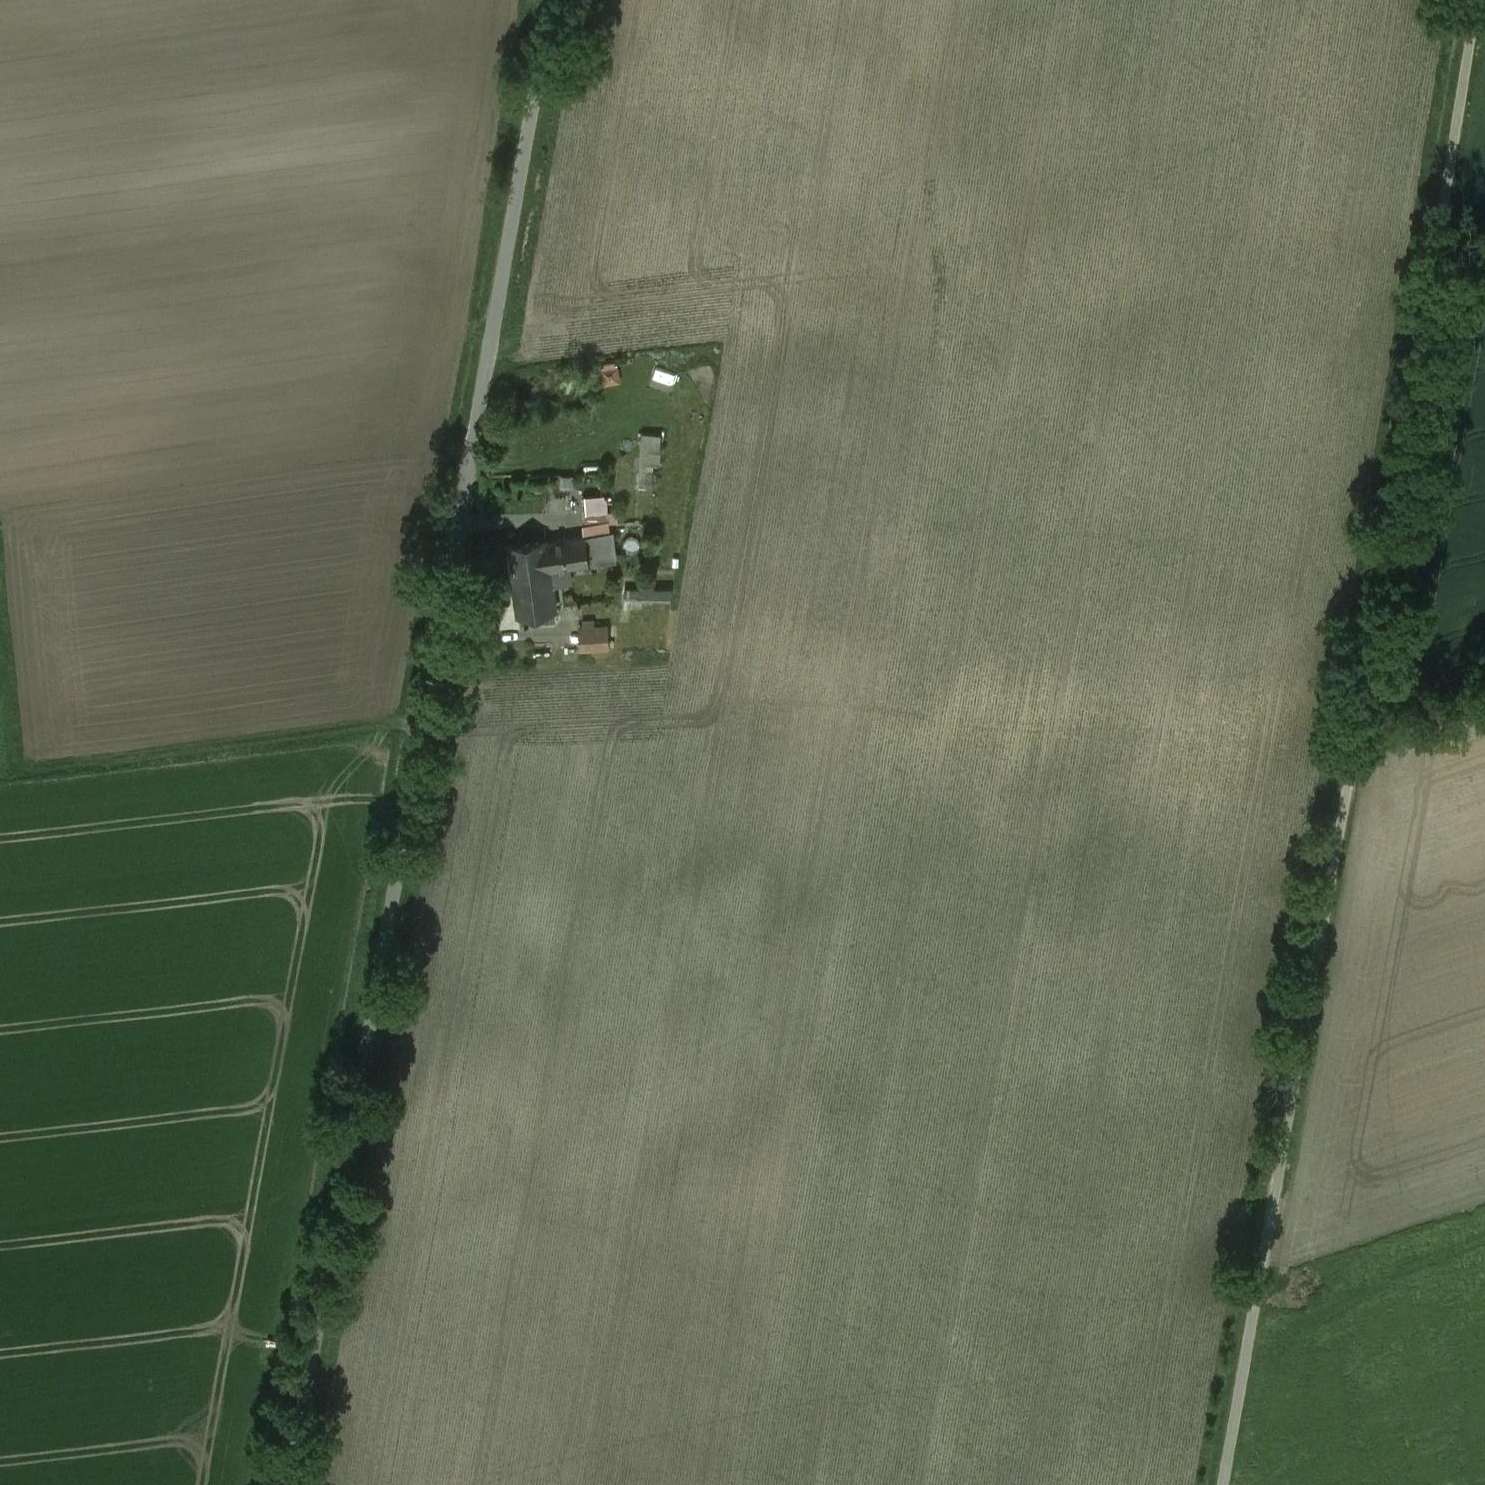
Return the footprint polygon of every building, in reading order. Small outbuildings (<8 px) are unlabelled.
[(548,539),(509,546),(519,613),(557,609),(553,585),(563,583),(561,567),(614,561),(611,532),(548,541),(548,539)] [(583,627),(584,658),(609,657),(607,626),(583,627)]
